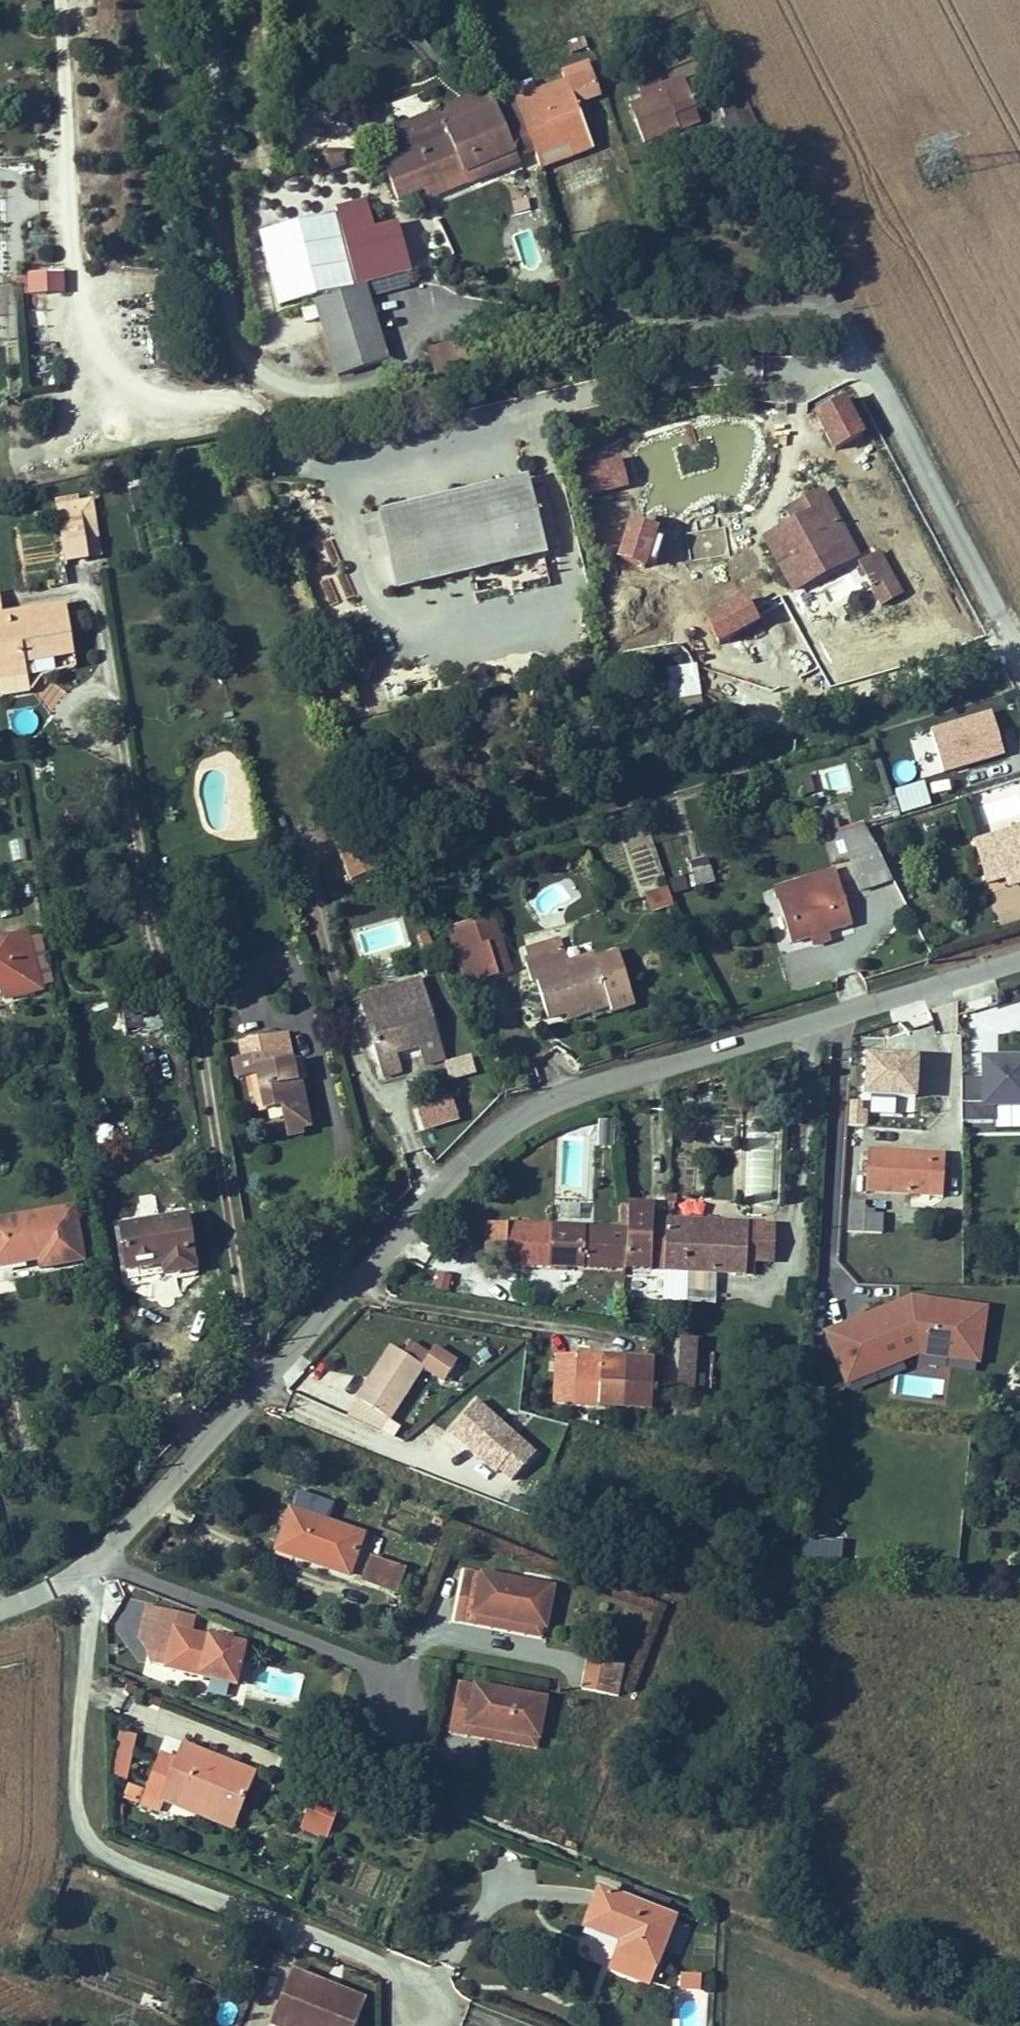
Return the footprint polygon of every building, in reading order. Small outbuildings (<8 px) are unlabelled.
[(507,111),(528,170),(554,161),(545,134),(576,123),(572,113),(614,96),(611,87),(594,90),(589,81),(507,111)] [(722,113),(729,132),(754,124),(748,105),(722,113)] [(670,139),(655,107),(624,119),(616,123),(625,147),(616,152),(619,162),(670,139)] [(507,111),(474,126),(470,120),(441,130),(444,139),(462,193),(528,170),(507,111)] [(560,178),(591,166),(576,123),(545,134),(554,161),(558,170),(560,178)] [(443,200),(462,193),(444,139),(435,143),(440,158),(432,160),(443,200)] [(324,147),(322,164),(345,167),(347,150),(324,147)] [(528,170),(531,180),(558,170),(554,161),(528,170)] [(398,224),(389,202),(367,209),(373,229),(398,224)] [(373,229),(370,233),(384,290),(427,279),(416,222),(398,224),(373,229)] [(64,271),(27,271),(27,295),(64,294),(64,271)] [(401,366),(384,290),(331,302),(348,377),(401,366)] [(475,374),(469,346),(443,354),(449,382),(475,374)] [(549,554),(533,481),(368,518),(387,593),(549,554)] [(90,555),(81,502),(80,496),(58,500),(67,561),(90,558),(90,555)] [(796,527),(830,510),(824,498),(790,515),(796,527)] [(103,553),(95,499),(81,502),(90,555),(103,553)] [(796,527),(767,541),(792,593),(855,562),(830,510),(796,527)] [(878,562),(860,571),(882,616),(899,607),(878,562)] [(767,585),(699,591),(705,654),(773,647),(767,585)] [(2,595),(0,596),(0,678),(25,675),(23,661),(76,651),(69,605),(6,613),(2,595)] [(667,692),(681,690),(682,695),(695,693),(692,668),(664,672),(667,692)] [(941,774),(1005,758),(993,711),(929,727),(941,774)] [(803,773),(807,792),(849,785),(846,766),(803,773)] [(364,812),(336,826),(357,882),(387,870),(364,812)] [(849,856),(865,889),(892,879),(865,825),(823,837),(833,860),(849,856)] [(1019,875),(1019,828),(972,841),(984,884),(1019,875)] [(709,857),(688,860),(692,886),(713,883),(709,857)] [(835,880),(831,865),(772,883),(776,897),(835,880)] [(848,923),(835,880),(776,897),(787,940),(848,923)] [(645,891),(651,906),(675,899),(668,885),(645,891)] [(451,929),(457,948),(499,936),(493,916),(451,929)] [(527,953),(559,945),(555,933),(524,941),(527,953)] [(499,936),(457,948),(468,978),(508,965),(499,936)] [(613,1006),(637,998),(622,949),(571,963),(564,944),(559,945),(527,953),(521,954),(526,975),(534,974),(546,1009),(609,992),(613,1006)] [(31,1004),(46,1001),(36,945),(0,953),(0,985),(4,984),(27,980),(31,1004)] [(421,1038),(437,1034),(419,973),(359,992),(377,1050),(393,1046),(421,1038)] [(31,1004),(27,980),(4,984),(9,1009),(31,1004)] [(290,1029),(244,1042),(245,1049),(234,1053),(239,1074),(262,1068),(265,1081),(257,1085),(263,1108),(284,1104),(291,1127),(317,1120),(304,1077),(298,1055),(290,1029)] [(437,1034),(421,1038),(425,1053),(441,1048),(437,1034)] [(393,1046),(377,1050),(381,1065),(397,1061),(393,1046)] [(298,1055),(304,1077),(314,1074),(307,1052),(298,1055)] [(918,1057),(866,1054),(863,1112),(915,1115),(918,1057)] [(445,1081),(475,1074),(471,1055),(440,1062),(445,1081)] [(1019,1132),(1019,1057),(981,1057),(981,1078),(961,1078),(961,1133),(1019,1132)] [(613,1120),(595,1121),(593,1145),(610,1146),(613,1120)] [(850,1161),(847,1204),(926,1210),(927,1194),(912,1193),(914,1167),(914,1164),(850,1161)] [(928,1167),(914,1167),(912,1193),(927,1194),(928,1167)] [(848,1226),(849,1214),(833,1213),(831,1243),(864,1245),(866,1227),(848,1226)] [(73,1220),(0,1232),(0,1270),(35,1265),(38,1278),(81,1271),(73,1220)] [(188,1279),(210,1276),(200,1226),(132,1237),(139,1277),(185,1270),(188,1279)] [(532,1271),(740,1281),(741,1269),(757,1270),(758,1242),(534,1231),(532,1271)] [(448,1291),(451,1274),(436,1271),(434,1288),(448,1291)] [(969,1317),(895,1310),(825,1342),(844,1382),(870,1370),(866,1361),(898,1347),(902,1356),(935,1359),(964,1362),(969,1317)] [(665,1344),(663,1403),(677,1404),(680,1355),(680,1345),(665,1344)] [(402,1352),(369,1406),(401,1423),(431,1371),(450,1382),(453,1377),(462,1381),(467,1371),(460,1367),(463,1361),(446,1351),(442,1357),(423,1345),(415,1360),(402,1352)] [(934,1367),(935,1359),(902,1356),(898,1347),(866,1361),(870,1370),(844,1382),(847,1389),(904,1364),(934,1367)] [(698,1357),(680,1355),(677,1404),(695,1404),(698,1357)] [(612,1367),(563,1364),(561,1412),(624,1416),(626,1372),(611,1372),(612,1367)] [(655,1373),(626,1372),(624,1416),(653,1418),(655,1373)] [(517,1483),(540,1446),(469,1402),(446,1438),(517,1483)] [(296,1517),(284,1559),(356,1582),(369,1541),(296,1517)] [(378,1564),(371,1588),(405,1599),(412,1575),(378,1564)] [(551,1592),(461,1576),(451,1625),(477,1630),(479,1621),(544,1630),(551,1592)] [(141,1615),(154,1625),(167,1598),(152,1593),(141,1615)] [(235,1671),(249,1635),(197,1616),(200,1608),(167,1598),(154,1625),(173,1633),(167,1645),(235,1671)] [(615,1622),(636,1627),(641,1609),(619,1604),(615,1622)] [(544,1630),(479,1621),(477,1630),(476,1636),(541,1648),(544,1630)] [(148,1638),(167,1645),(173,1633),(154,1625),(148,1638)] [(575,1697),(614,1705),(615,1696),(608,1694),(613,1671),(580,1664),(575,1697)] [(545,1705),(459,1688),(450,1738),(473,1742),(476,1731),(537,1744),(545,1705)] [(109,1776),(126,1780),(136,1734),(119,1731),(109,1776)] [(537,1744),(476,1731),(473,1742),(472,1747),(534,1760),(537,1744)] [(180,1753),(252,1782),(256,1772),(183,1742),(180,1753)] [(162,1800),(178,1757),(164,1751),(146,1793),(162,1800)] [(162,1800),(181,1808),(187,1795),(239,1816),(252,1782),(180,1753),(178,1757),(162,1800)] [(233,1830),(239,1816),(187,1795),(181,1808),(233,1830)] [(338,1808),(313,1797),(299,1832),(323,1842),(338,1808)] [(641,1987),(670,1917),(596,1887),(579,1929),(612,1942),(609,1950),(613,1952),(604,1972),(641,1987)] [(268,2025),(277,2025),(280,2018),(301,2025),(339,2025),(351,1997),(280,1968),(258,2022),(268,2025)] [(699,1990),(700,1974),(679,1973),(678,1989),(699,1990)] [(280,2018),(277,2025),(301,2025),(280,2018)]
